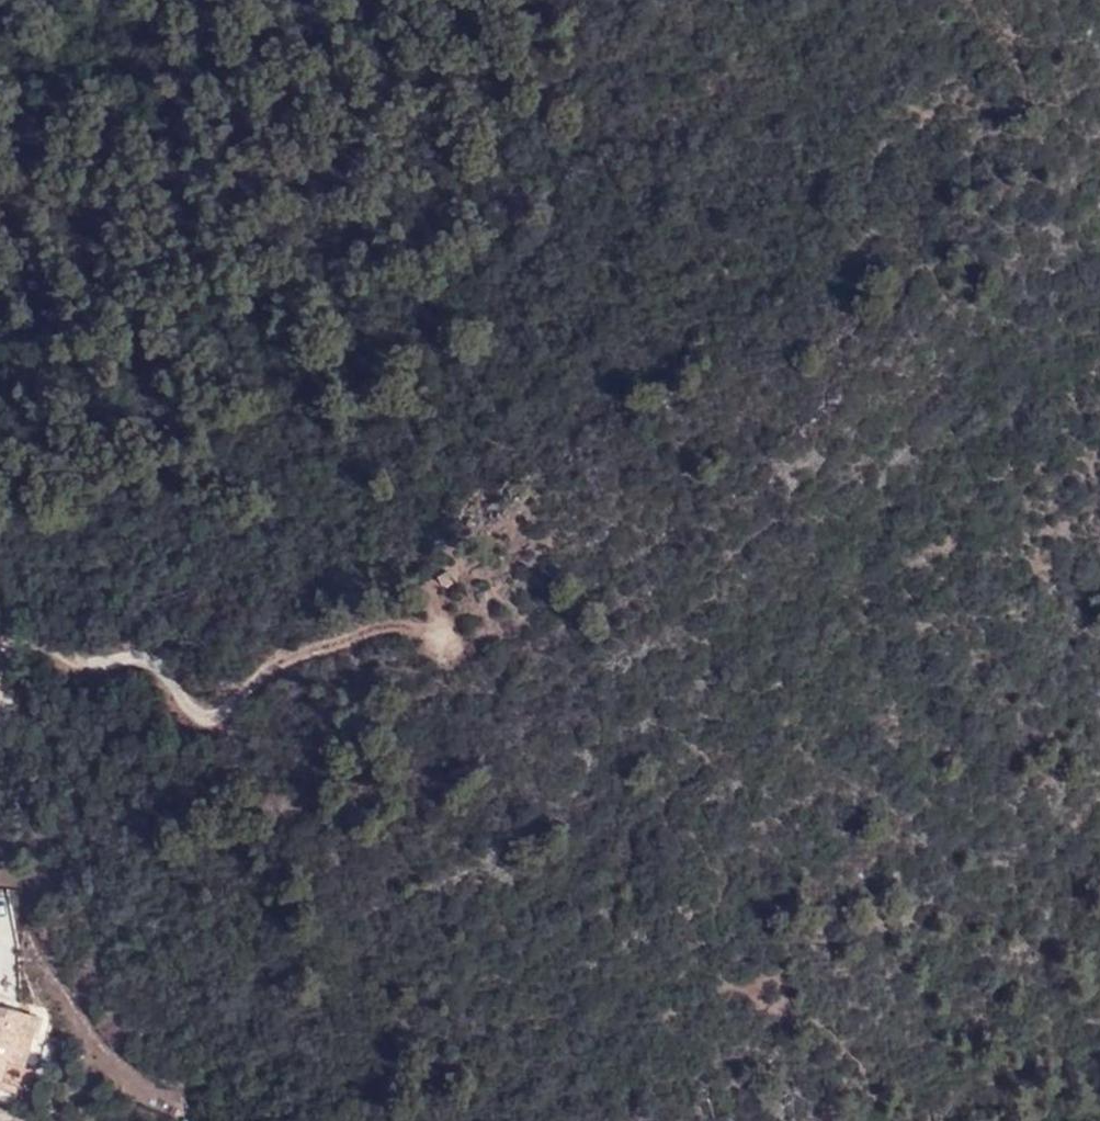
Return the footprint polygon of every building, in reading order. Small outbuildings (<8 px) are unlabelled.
[(0,1010),(0,1094),(10,1064),(28,1069),(42,1022),(0,1010)]
